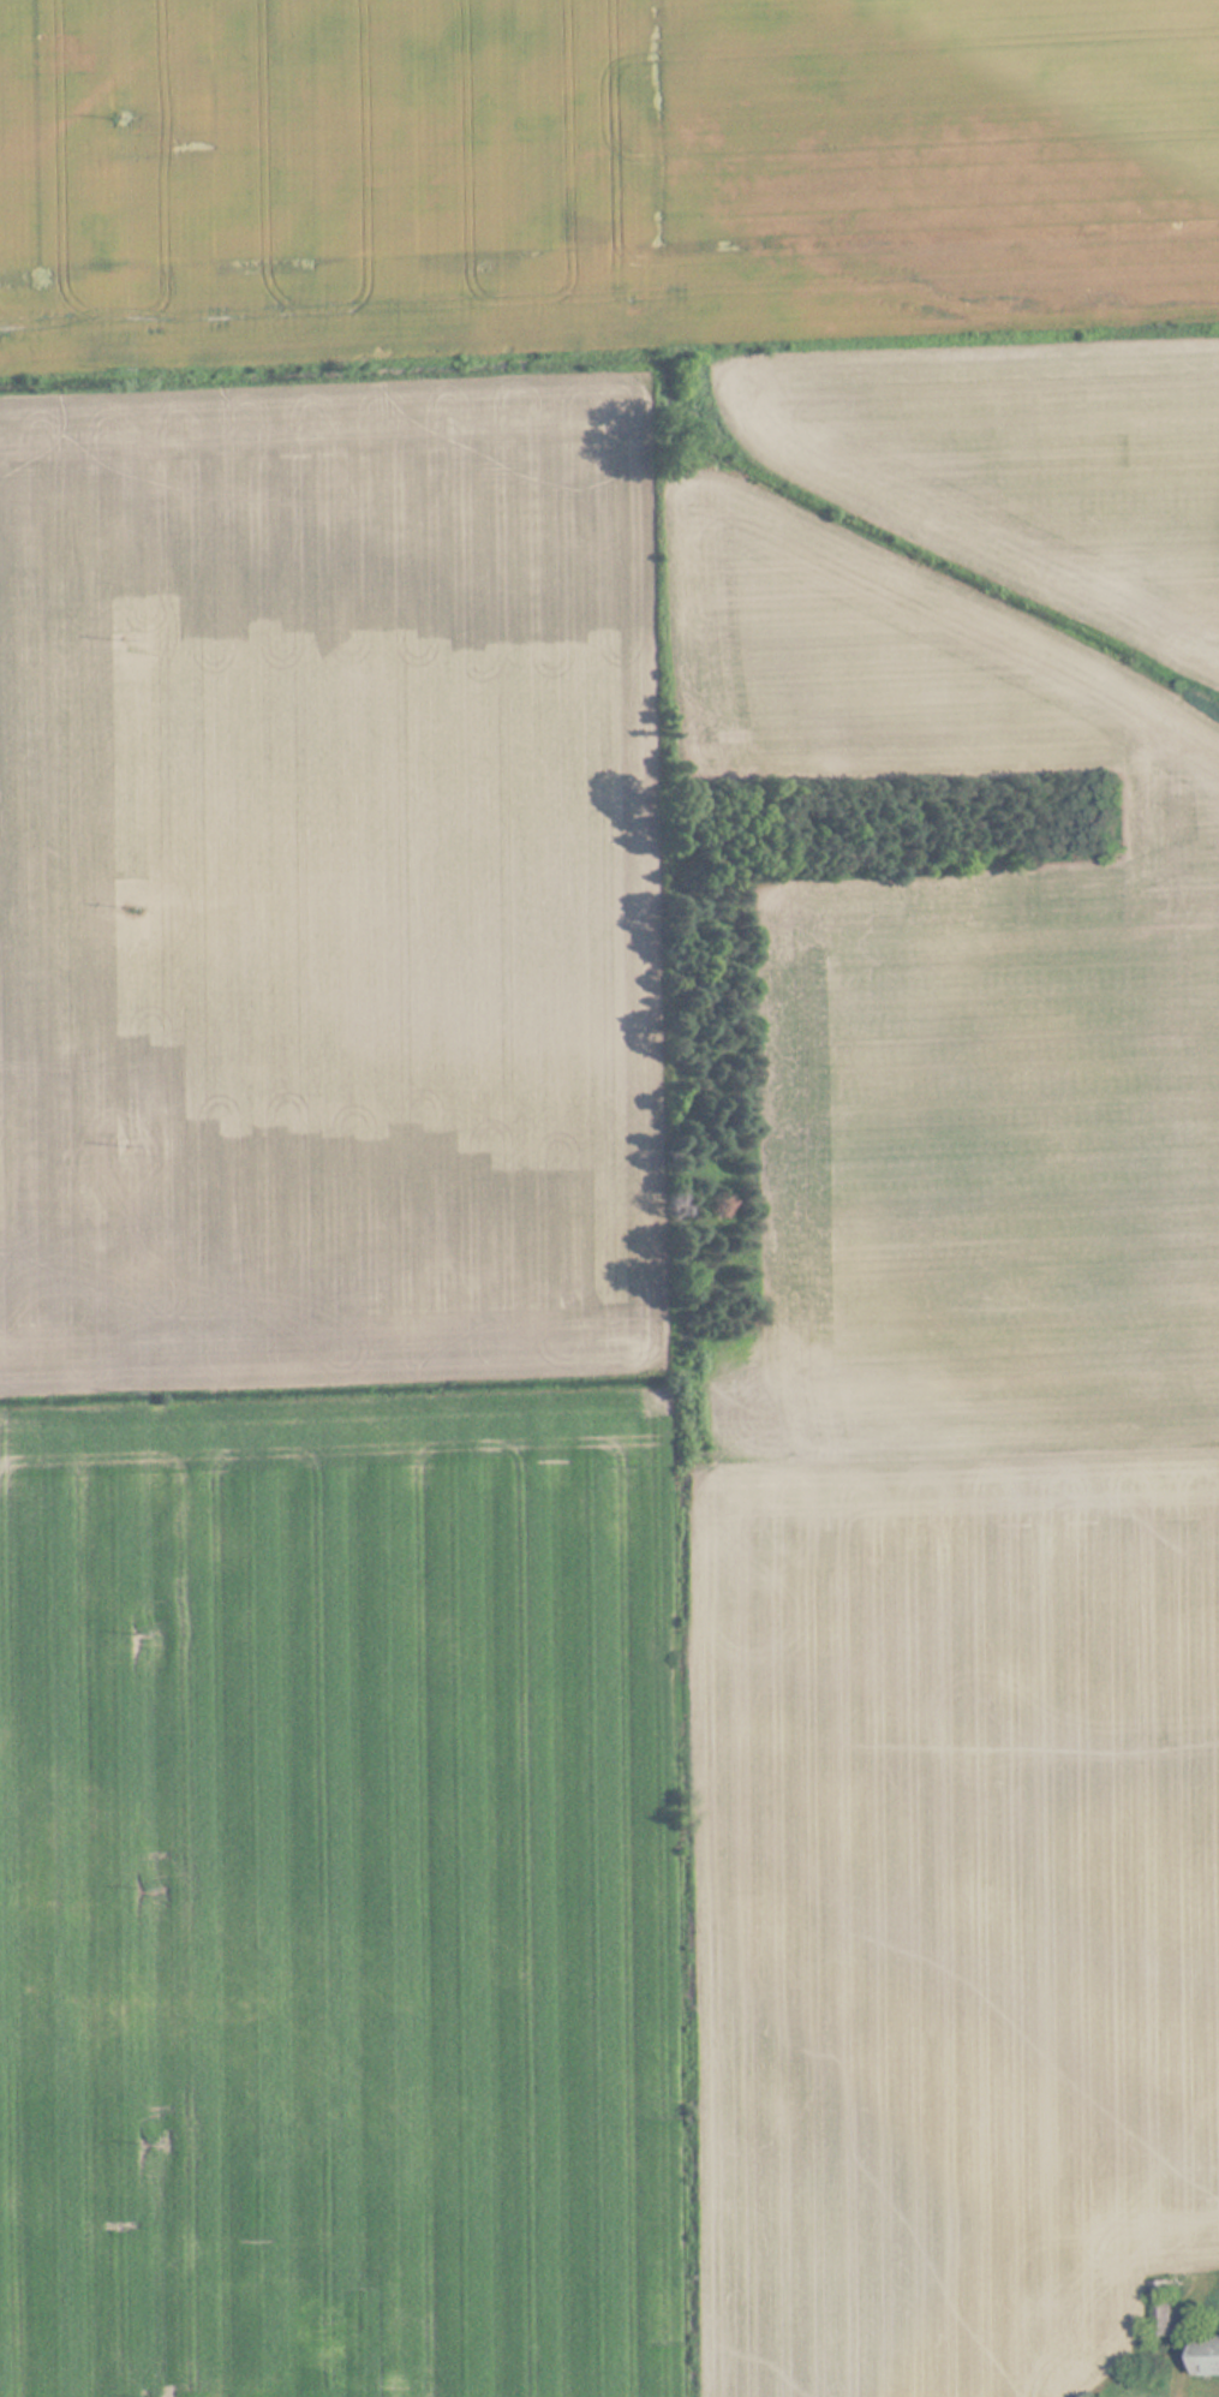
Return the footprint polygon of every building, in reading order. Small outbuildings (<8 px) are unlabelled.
[(1152,2282),(1151,2338),(1172,2338),(1172,2282),(1152,2282)] [(1205,2339),(1205,2378),(1218,2378),(1218,2338),(1205,2339)]
